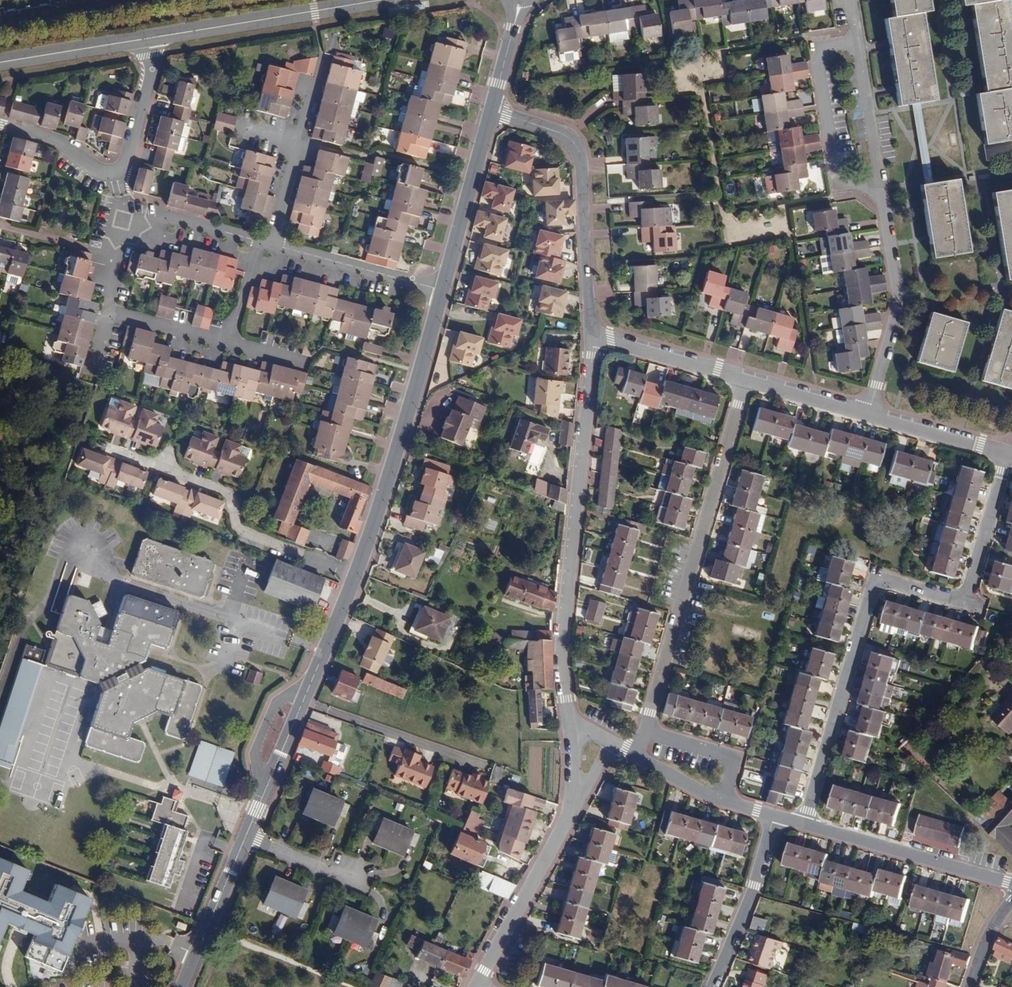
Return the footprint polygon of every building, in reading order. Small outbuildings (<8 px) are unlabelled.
[(693,0),(678,0),(680,9),(670,11),(673,32),(691,29),(689,21),(689,19),(696,18),(693,0)] [(696,18),(721,14),(720,3),(719,0),(693,0),(696,18)] [(748,20),(745,0),(737,0),(720,3),(721,14),(723,24),(748,20)] [(748,20),(767,17),(765,6),(772,5),(771,0),(745,0),(748,20)] [(806,11),(825,8),(823,0),(804,0),(806,11)] [(895,89),(902,87),(903,94),(896,95),(899,109),(913,106),(920,105),(936,103),(921,15),(929,13),(927,0),(888,0),(892,19),(884,21),(888,44),(894,43),(896,51),(889,52),(895,89)] [(1011,111),(1011,91),(1011,90),(1011,76),(1010,70),(1011,70),(1011,38),(1011,32),(1004,33),(1003,25),(1010,24),(1006,1),(998,2),(998,0),(960,0),(962,8),(970,7),(984,94),(975,96),(983,146),(1011,141),(1011,118),(1010,119),(1009,111),(1011,111)] [(645,5),(629,7),(632,28),(640,27),(642,38),(660,34),(657,13),(647,15),(645,5)] [(608,32),(626,30),(629,29),(632,28),(629,7),(603,11),(607,32),(608,32)] [(578,15),(582,37),(607,32),(603,11),(578,15)] [(582,37),(578,15),(563,18),(565,28),(555,30),(559,51),(575,48),(574,38),(582,37)] [(1011,32),(1010,24),(1003,25),(1004,33),(1011,32)] [(627,38),(626,30),(608,32),(610,41),(627,38)] [(431,51),(428,61),(458,69),(465,42),(444,37),(442,45),(432,42),(432,44),(429,45),(428,49),(431,51)] [(769,76),(807,69),(806,62),(790,65),(788,54),(766,58),(769,76)] [(332,56),(325,83),(354,91),(359,73),(361,72),(362,68),(360,66),(361,64),(332,56)] [(296,72),(311,76),(316,57),(299,60),(296,72)] [(287,70),(296,73),(296,72),(299,60),(292,61),(291,64),(284,63),(283,69),(287,70)] [(453,88),(458,69),(428,61),(425,71),(420,70),(417,78),(453,88)] [(258,90),(288,98),(296,73),(287,70),(283,69),(268,65),(265,74),(262,73),(262,75),(259,77),(257,82),(259,84),(258,90)] [(808,77),(807,69),(769,76),(772,94),(782,92),(793,90),(792,80),(808,77)] [(613,102),(623,101),(644,99),(643,73),(612,76),(613,102)] [(173,112),(188,116),(190,110),(187,109),(195,78),(186,80),(185,83),(179,81),(172,105),(174,106),(173,112)] [(448,107),(453,88),(417,78),(412,97),(438,104),(448,107)] [(351,101),(354,91),(325,83),(320,101),(354,110),(356,102),(351,101)] [(159,93),(169,96),(171,87),(161,84),(159,93)] [(104,110),(126,116),(131,94),(117,90),(114,99),(107,96),(104,110)] [(283,117),(288,98),(258,90),(255,99),(253,99),(251,104),(253,106),(252,109),(283,117)] [(782,92),(772,94),(761,95),(763,113),(802,107),(801,100),(784,102),(782,92)] [(401,104),(399,113),(433,123),(438,104),(412,97),(409,96),(407,106),(401,104)] [(644,105),(644,99),(623,101),(624,115),(635,114),(635,124),(657,123),(656,104),(644,105)] [(16,119),(20,103),(12,101),(8,117),(16,119)] [(78,129),(76,135),(75,140),(83,142),(87,128),(79,126),(84,105),(69,101),(63,125),(78,129)] [(315,120),(344,128),(346,117),(352,118),(354,110),(320,101),(315,120)] [(22,121),(26,105),(20,103),(16,119),(22,121)] [(33,107),(29,122),(33,124),(54,129),(60,107),(45,103),(44,110),(33,107)] [(22,121),(29,122),(33,107),(26,105),(22,121)] [(933,187),(920,105),(913,106),(925,188),(933,187)] [(803,114),(802,107),(763,113),(766,131),(777,130),(788,127),(786,117),(803,114)] [(186,124),(188,116),(173,112),(171,119),(160,116),(157,131),(179,136),(183,123),(186,124)] [(213,120),(232,125),(235,117),(216,112),(213,120)] [(428,140),(433,123),(399,113),(396,122),(402,124),(399,133),(428,140)] [(100,140),(110,142),(115,143),(117,136),(120,137),(124,123),(102,118),(98,131),(102,132),(100,140)] [(230,134),(232,125),(213,120),(213,123),(211,129),(230,134)] [(344,128),(315,120),(310,139),(339,146),(340,145),(343,144),(343,140),(341,138),(344,128)] [(183,123),(179,136),(187,138),(190,127),(186,126),(186,124),(183,123)] [(819,141),(817,134),(801,137),(799,126),(788,127),(777,130),(779,139),(779,140),(780,148),(780,147),(819,141)] [(779,139),(777,130),(766,131),(765,132),(767,142),(779,140),(779,139)] [(157,148),(156,154),(171,158),(172,152),(175,152),(177,148),(178,142),(179,136),(157,131),(152,146),(157,148)] [(423,159),(428,140),(399,133),(397,140),(394,142),(393,148),(395,150),(394,152),(423,159)] [(626,139),(627,164),(648,163),(647,148),(646,138),(643,138),(642,137),(632,137),(632,139),(626,139)] [(657,147),(656,137),(646,138),(647,148),(657,147)] [(9,152),(32,158),(36,144),(13,138),(9,152)] [(780,148),(783,166),(805,162),(803,152),(820,148),(819,141),(780,147),(780,148)] [(115,143),(110,142),(107,151),(116,153),(118,144),(115,143)] [(502,166),(527,173),(534,148),(512,142),(508,144),(506,152),(508,153),(506,160),(504,159),(502,166)] [(237,169),(268,177),(273,158),(242,150),(242,152),(239,153),(238,157),(240,158),(237,169)] [(317,150),(313,169),(333,174),(341,177),(344,168),(347,167),(348,163),(346,161),(347,158),(317,150)] [(29,173),(32,158),(9,152),(5,167),(29,173)] [(154,160),(169,165),(171,158),(156,154),(154,160)] [(372,165),(370,175),(378,177),(383,159),(374,157),(372,165)] [(169,165),(154,160),(152,167),(167,172),(169,165)] [(805,162),(783,166),(784,172),(774,174),(776,193),(798,190),(796,179),(807,177),(805,162)] [(370,175),(372,165),(363,163),(358,182),(367,184),(370,175)] [(648,163),(627,164),(628,180),(638,180),(639,190),(661,188),(660,170),(649,171),(648,163)] [(397,172),(395,182),(415,187),(416,181),(421,182),(423,174),(418,173),(419,169),(399,164),(398,167),(396,167),(395,171),(397,172)] [(304,166),(299,185),(334,194),(336,187),(330,186),(333,174),(313,169),(304,166)] [(138,168),(132,191),(148,195),(154,172),(138,168)] [(238,189),(263,195),(268,177),(237,169),(233,168),(231,175),(237,176),(234,188),(238,189)] [(558,179),(557,168),(531,170),(533,196),(559,194),(558,187),(556,187),(556,180),(558,179)] [(7,173),(3,188),(26,194),(30,178),(7,173)] [(767,195),(776,193),(774,174),(764,176),(767,195)] [(386,190),(384,198),(420,207),(425,189),(415,187),(395,182),(392,191),(386,190)] [(512,190),(482,182),(478,195),(491,199),(489,207),(506,212),(512,190)] [(925,188),(918,189),(930,262),(968,256),(956,183),(933,187),(925,188)] [(166,207),(181,211),(185,196),(188,188),(173,184),(166,207)] [(332,203),(334,194),(299,185),(294,203),(323,211),(326,202),(332,203)] [(3,188),(0,200),(0,203),(22,209),(26,194),(3,188)] [(263,195),(238,189),(235,197),(241,198),(238,208),(248,211),(246,218),(267,223),(273,197),(263,195)] [(990,193),(1004,281),(1011,280),(1011,190),(990,193)] [(185,196),(181,211),(204,216),(205,215),(219,218),(212,208),(214,203),(185,196)] [(415,225),(420,207),(384,198),(381,208),(387,209),(385,217),(406,223),(415,225)] [(575,215),(574,201),(545,203),(546,225),(562,224),(562,215),(575,215)] [(641,217),(641,227),(672,225),(671,207),(660,208),(660,205),(653,205),(653,208),(651,208),(651,201),(629,203),(630,217),(641,217)] [(22,209),(0,203),(0,218),(20,223),(23,210),(22,209)] [(321,220),(323,211),(294,203),(289,222),(299,224),(297,232),(317,237),(319,229),(322,227),(323,223),(321,220)] [(825,229),(827,237),(848,233),(845,217),(835,218),(834,209),(812,212),(815,230),(825,229)] [(504,219),(475,211),(471,225),(484,228),(482,237),(498,241),(504,219)] [(401,242),(406,223),(385,217),(379,216),(377,226),(372,225),(370,234),(372,234),(401,242)] [(672,225),(641,227),(642,242),(653,242),(654,253),(676,251),(674,225),(672,225)] [(561,244),(563,237),(539,231),(533,253),(540,255),(557,259),(559,251),(557,251),(559,244),(561,244)] [(850,243),(848,233),(827,237),(829,254),(868,248),(866,240),(850,243)] [(394,268),(401,242),(372,234),(370,241),(367,242),(366,247),(368,248),(367,251),(376,253),(374,262),(394,268)] [(499,276),(506,251),(480,244),(477,251),(479,252),(478,258),(476,258),(473,269),(499,276)] [(183,280),(190,282),(199,250),(181,246),(178,256),(173,277),(175,278),(176,281),(181,282),(183,280)] [(8,266),(12,251),(0,248),(0,264),(8,266)] [(85,255),(84,259),(89,261),(90,256),(91,252),(76,248),(75,252),(85,255)] [(869,255),(868,248),(829,254),(832,273),(843,271),(854,269),(852,258),(869,255)] [(199,250),(190,282),(193,283),(194,286),(198,287),(201,285),(210,287),(219,256),(199,250)] [(27,255),(12,251),(8,266),(7,273),(6,274),(7,275),(21,278),(27,255)] [(157,261),(152,282),(155,282),(155,286),(160,287),(162,285),(170,287),(173,277),(178,256),(160,251),(157,261)] [(141,279),(152,282),(157,261),(149,259),(151,253),(145,252),(143,257),(130,253),(125,274),(134,276),(134,280),(139,282),(141,279)] [(832,273),(829,254),(819,256),(822,274),(832,273)] [(66,264),(63,274),(85,280),(86,273),(91,274),(93,266),(88,265),(89,261),(84,259),(74,256),(69,255),(68,256),(65,256),(63,262),(66,264)] [(562,269),(564,261),(557,259),(540,255),(534,277),(559,283),(560,276),(559,276),(560,269),(562,269)] [(236,260),(219,256),(210,287),(219,289),(219,293),(224,294),(226,291),(228,292),(236,260)] [(7,273),(8,266),(0,264),(0,272),(7,273)] [(633,265),(635,292),(656,290),(654,264),(633,265)] [(854,269),(843,271),(847,289),(885,283),(884,275),(867,278),(865,268),(854,269)] [(723,310),(729,289),(723,287),(725,277),(708,272),(701,293),(712,296),(709,306),(723,310)] [(68,296),(89,301),(92,291),(94,282),(85,280),(63,274),(58,273),(56,281),(61,283),(59,293),(68,296)] [(18,284),(20,282),(21,278),(7,275),(6,280),(8,282),(18,284)] [(278,285),(273,305),(275,306),(276,309),(281,310),(283,308),(291,310),(299,280),(281,275),(278,285)] [(491,297),(495,283),(471,276),(468,283),(470,284),(469,291),(467,290),(462,305),(484,311),(488,297),(491,297)] [(273,305),(278,285),(261,280),(258,289),(251,287),(244,309),(253,312),(254,315),(258,316),(261,314),(270,316),(273,305)] [(299,280),(291,310),(289,315),(298,317),(299,312),(310,315),(318,284),(299,280)] [(847,289),(849,307),(860,306),(871,304),(869,293),(886,290),(885,283),(847,289)] [(328,320),(330,320),(336,299),(338,290),(318,284),(310,315),(321,318),(322,321),(326,322),(328,320)] [(564,300),(566,293),(541,287),(535,312),(560,318),(563,307),(561,306),(562,300),(564,300)] [(747,294),(729,289),(723,310),(734,313),(731,324),(744,327),(750,307),(744,305),(747,294)] [(656,290),(635,292),(636,307),(646,306),(647,317),(669,315),(667,296),(657,297),(656,290)] [(162,318),(168,297),(159,295),(153,316),(162,318)] [(61,304),(58,313),(93,322),(98,304),(89,301),(68,296),(66,305),(61,304)] [(175,299),(168,297),(162,318),(170,320),(175,299)] [(336,330),(345,332),(353,304),(336,299),(330,320),(328,328),(329,328),(330,331),(334,332),(336,330)] [(372,305),(372,309),(367,325),(377,327),(378,330),(383,331),(385,329),(387,330),(393,311),(388,309),(389,305),(381,303),(380,307),(372,305)] [(353,304),(345,332),(344,338),(353,341),(354,336),(364,339),(367,325),(372,309),(353,304)] [(190,326),(199,328),(205,307),(196,305),(190,326)] [(839,316),(841,327),(879,321),(878,314),(862,317),(860,306),(849,307),(838,309),(839,316)] [(205,307),(199,328),(208,330),(214,310),(205,307)] [(744,327),(769,334),(775,314),(750,307),(744,327)] [(999,310),(979,382),(1011,391),(1011,314),(999,310)] [(928,312),(922,332),(929,334),(927,342),(920,340),(913,362),(949,373),(964,322),(928,312)] [(88,341),(93,322),(58,313),(56,321),(61,323),(58,333),(88,341)] [(515,335),(519,320),(495,314),(493,321),(495,322),(493,328),(491,328),(487,343),(508,349),(512,334),(515,335)] [(775,314),(769,334),(780,337),(777,348),(792,352),(798,331),(790,329),(793,319),(775,314)] [(841,327),(839,316),(832,317),(834,328),(835,328),(841,327)] [(843,342),(844,345),(865,342),(864,331),(880,328),(879,321),(841,327),(841,329),(843,342)] [(142,363),(145,364),(150,343),(153,334),(126,327),(121,346),(129,348),(126,359),(135,361),(136,364),(140,365),(142,363)] [(293,339),(286,328),(286,327),(274,334),(293,339)] [(843,342),(841,329),(835,330),(837,343),(843,342)] [(477,353),(481,339),(455,332),(453,339),(455,339),(453,346),(452,345),(447,360),(470,367),(474,353),(477,353)] [(927,342),(929,334),(922,332),(920,340),(927,342)] [(81,367),(88,341),(58,333),(54,348),(51,349),(50,355),(52,356),(51,359),(81,367)] [(868,357),(865,342),(837,346),(838,354),(835,354),(838,372),(859,368),(857,358),(868,357)] [(160,386),(167,359),(169,348),(150,343),(145,364),(143,374),(144,375),(152,377),(151,383),(157,385),(160,386)] [(309,357),(302,344),(300,354),(309,357)] [(378,357),(381,348),(362,344),(360,352),(378,357)] [(567,350),(545,349),(543,374),(565,375),(566,365),(565,365),(565,360),(567,360),(567,350)] [(178,391),(185,364),(167,359),(160,386),(157,396),(167,398),(166,402),(174,405),(178,391)] [(345,368),(343,376),(373,384),(378,367),(347,359),(347,360),(344,361),(343,366),(345,368)] [(271,397),(279,367),(260,361),(258,371),(252,392),(263,395),(262,400),(269,402),(271,397)] [(231,398),(240,366),(221,362),(219,373),(211,371),(205,391),(213,393),(214,396),(219,398),(222,395),(231,398)] [(197,388),(205,391),(211,371),(185,364),(178,391),(187,393),(187,396),(190,397),(193,395),(195,396),(197,388)] [(252,392),(258,371),(240,366),(231,398),(230,402),(238,404),(240,400),(249,402),(252,392)] [(279,367),(271,397),(288,402),(289,405),(294,405),(295,404),(297,404),(305,374),(279,367)] [(639,399),(644,382),(645,376),(627,370),(620,393),(639,399)] [(152,377),(144,375),(142,385),(156,390),(157,385),(151,383),(152,377)] [(613,375),(612,384),(620,385),(621,377),(613,375)] [(373,384),(343,376),(340,385),(335,384),(333,392),(367,402),(373,384)] [(543,380),(535,378),(532,402),(539,403),(538,412),(556,418),(557,405),(555,405),(556,393),(560,393),(561,382),(543,380)] [(657,404),(675,409),(681,386),(663,381),(662,387),(657,404)] [(644,382),(639,399),(637,404),(655,410),(657,404),(662,387),(644,382)] [(699,391),(681,386),(675,409),(692,414),(699,391)] [(717,396),(699,391),(692,414),(711,419),(717,396)] [(367,402),(333,392),(330,401),(335,402),(332,413),(353,418),(362,421),(367,402)] [(451,409),(447,418),(445,417),(441,427),(443,428),(440,437),(459,445),(469,418),(477,421),(483,406),(457,396),(452,409),(451,409)] [(135,407),(120,401),(117,410),(108,407),(101,426),(110,430),(124,435),(125,434),(130,420),(135,407)] [(769,436),(776,414),(758,408),(751,430),(769,436)] [(157,415),(143,410),(138,422),(133,437),(132,438),(146,443),(156,447),(163,427),(154,424),(157,415)] [(353,418),(332,413),(329,411),(326,421),(321,419),(318,429),(327,431),(348,436),(353,418)] [(769,436),(788,441),(792,425),(794,419),(776,414),(769,436)] [(548,428),(520,418),(509,448),(526,454),(530,440),(534,442),(536,437),(543,440),(548,428)] [(573,423),(561,419),(559,444),(571,446),(573,423)] [(125,434),(129,435),(134,421),(130,420),(125,434)] [(129,435),(133,437),(138,422),(134,421),(129,435)] [(804,452),(810,430),(792,425),(788,441),(786,447),(804,452)] [(620,430),(605,426),(597,506),(612,510),(620,430)] [(822,458),(824,452),(829,435),(810,430),(804,452),(822,458)] [(841,457),(848,435),(830,430),(829,435),(824,452),(841,457)] [(341,463),(348,436),(327,431),(322,446),(318,447),(317,452),(320,454),(319,457),(341,463)] [(218,438),(203,432),(200,441),(191,438),(184,457),(193,461),(207,466),(207,465),(213,450),(218,438)] [(848,435),(841,457),(859,463),(866,440),(848,435)] [(884,446),(866,440),(859,463),(877,468),(884,446)] [(240,446),(226,441),(221,453),(216,468),(215,469),(229,474),(239,478),(246,458),(237,455),(240,446)] [(250,450),(240,446),(237,455),(246,458),(249,459),(252,452),(250,450)] [(682,448),(677,463),(693,467),(699,469),(703,454),(682,448)] [(108,459),(108,458),(83,449),(77,465),(101,473),(102,474),(108,459)] [(212,466),(217,452),(213,450),(207,465),(212,466)] [(906,478),(913,456),(895,451),(888,473),(906,478)] [(221,453),(217,452),(212,466),(216,468),(221,453)] [(931,461),(913,456),(906,478),(924,483),(931,461)] [(107,482),(114,462),(115,460),(108,457),(108,458),(108,459),(102,474),(101,473),(99,479),(107,482)] [(428,486),(425,495),(444,501),(446,494),(444,491),(443,490),(445,483),(450,485),(453,476),(441,473),(443,464),(423,458),(421,467),(425,468),(420,484),(428,486)] [(591,468),(598,469),(600,459),(593,458),(591,468)] [(372,489),(296,459),(273,518),(283,522),(279,532),(287,535),(292,526),(308,483),(350,498),(339,526),(358,533),(362,521),(356,518),(364,500),(368,501),(372,489)] [(689,482),(693,467),(677,463),(672,461),(667,476),(689,482)] [(121,465),(114,462),(107,482),(106,484),(114,487),(117,479),(115,479),(121,465)] [(121,465),(115,479),(117,479),(141,488),(147,473),(121,463),(121,465)] [(959,467),(955,481),(977,488),(981,472),(959,467)] [(740,470),(735,488),(758,495),(763,477),(740,470)] [(689,482),(667,476),(663,491),(669,493),(684,497),(689,482)] [(179,504),(184,490),(184,488),(158,479),(153,494),(177,503),(179,504)] [(973,503),(977,488),(955,481),(951,496),(973,503)] [(551,484),(546,497),(564,504),(565,503),(566,490),(551,484)] [(736,508),(753,513),(758,495),(735,488),(729,506),(736,508)] [(183,511),(190,492),(184,490),(179,504),(177,503),(174,511),(182,514),(183,511)] [(197,493),(198,493),(198,492),(191,490),(190,492),(183,511),(191,514),(193,509),(191,508),(197,493)] [(223,503),(198,493),(197,493),(191,508),(193,509),(217,518),(223,503)] [(684,497),(669,493),(665,508),(686,514),(690,499),(684,497)] [(444,501),(425,495),(422,503),(414,501),(409,516),(406,515),(403,524),(423,530),(425,522),(437,526),(440,517),(435,515),(437,508),(439,509),(443,507),(444,501)] [(951,496),(946,511),(968,518),(973,503),(951,496)] [(686,514),(665,508),(660,523),(682,529),(686,514)] [(758,514),(753,513),(736,508),(731,526),(753,533),(758,514)] [(942,527),(964,533),(968,518),(946,511),(942,527)] [(759,534),(765,516),(758,514),(753,533),(759,534)] [(617,525),(638,531),(639,525),(619,519),(617,525)] [(308,531),(292,524),(292,526),(287,535),(285,539),(301,545),(308,531)] [(617,525),(612,540),(633,546),(638,531),(617,525)] [(759,534),(753,533),(731,526),(726,544),(748,550),(750,544),(756,546),(759,534)] [(964,533),(942,527),(937,542),(960,548),(964,533)] [(146,539),(141,540),(131,573),(133,574),(133,576),(199,598),(203,596),(214,564),(212,560),(146,539)] [(349,559),(355,543),(344,539),(337,557),(341,561),(345,559),(349,559)] [(629,560),(633,546),(612,540),(608,554),(629,560)] [(933,555),(937,544),(932,542),(928,554),(933,555)] [(933,557),(955,563),(960,548),(937,542),(937,544),(933,555),(933,557)] [(426,553),(404,544),(401,552),(406,554),(399,571),(417,578),(426,553)] [(748,550),(726,544),(720,562),(737,566),(743,568),(746,558),(748,550)] [(752,559),(754,552),(748,550),(746,558),(752,559)] [(629,560),(608,554),(603,569),(624,576),(629,560)] [(830,556),(826,569),(848,575),(852,562),(830,556)] [(951,578),(955,563),(933,557),(928,572),(951,578)] [(311,611),(324,580),(276,560),(263,591),(311,611)] [(737,566),(720,562),(715,560),(709,578),(731,585),(737,566)] [(993,574),(1011,580),(1011,566),(997,561),(993,574)] [(822,582),(826,569),(819,567),(816,580),(822,582)] [(620,591),(624,576),(603,569),(598,585),(600,585),(620,591)] [(845,588),(848,575),(826,569),(822,582),(824,583),(827,584),(845,588)] [(993,574),(989,587),(1011,594),(1011,593),(1011,580),(993,574)] [(545,593),(524,586),(509,581),(504,595),(536,607),(552,611),(555,597),(545,593)] [(524,586),(545,593),(546,589),(525,581),(524,586)] [(850,590),(845,588),(827,584),(823,597),(846,603),(850,590)] [(620,591),(600,585),(598,591),(618,597),(620,591)] [(70,595),(66,596),(44,662),(46,667),(95,683),(97,682),(102,692),(100,693),(84,742),(87,746),(135,762),(139,760),(144,745),(142,741),(127,736),(125,737),(125,735),(128,722),(131,721),(132,723),(155,712),(155,709),(157,709),(170,713),(170,715),(169,716),(163,730),(166,735),(180,739),(185,737),(201,688),(199,684),(167,674),(166,675),(164,674),(165,671),(151,666),(150,668),(149,669),(148,667),(142,670),(138,663),(144,660),(143,658),(145,657),(149,644),(163,648),(167,646),(178,614),(175,611),(127,594),(122,597),(112,628),(115,632),(111,643),(94,638),(98,627),(97,625),(99,624),(87,600),(85,601),(84,599),(70,595)] [(846,603),(823,597),(820,610),(843,616),(846,603)] [(106,614),(99,600),(90,605),(96,619),(106,614)] [(605,604),(590,600),(585,620),(599,624),(605,604)] [(895,628),(902,606),(889,602),(883,625),(895,628)] [(902,606),(895,628),(908,632),(915,609),(902,606)] [(449,617),(423,608),(413,630),(439,640),(449,617)] [(632,623),(653,629),(657,614),(636,608),(635,614),(632,623)] [(921,636),(927,613),(915,609),(908,632),(921,636)] [(839,628),(843,616),(820,610),(816,622),(839,628)] [(941,617),(927,613),(921,636),(934,639),(941,617)] [(947,643),(953,621),(941,617),(934,639),(947,643)] [(966,624),(953,621),(947,643),(960,647),(966,624)] [(622,638),(628,639),(632,623),(627,622),(622,638)] [(839,628),(816,622),(812,635),(835,642),(839,628)] [(632,623),(628,639),(642,643),(648,645),(653,629),(632,623)] [(966,624),(960,647),(973,650),(979,628),(966,624)] [(115,632),(112,628),(111,631),(98,627),(94,638),(111,643),(115,632)] [(385,652),(392,636),(377,629),(373,637),(371,636),(368,644),(369,644),(367,649),(366,648),(362,656),(364,657),(359,666),(375,673),(380,663),(388,667),(393,656),(385,652)] [(550,641),(551,630),(536,629),(536,630),(512,629),(511,638),(550,641)] [(628,639),(622,638),(621,642),(618,653),(638,658),(642,643),(628,639)] [(609,650),(618,653),(621,642),(613,640),(609,650)] [(809,648),(805,661),(828,667),(832,654),(809,648)] [(43,656),(22,650),(0,725),(0,770),(9,773),(43,656)] [(618,653),(613,668),(634,673),(638,658),(618,653)] [(870,665),(892,671),(895,658),(873,653),(870,665)] [(824,680),(828,667),(805,661),(802,674),(818,679),(824,680)] [(888,684),(892,671),(870,665),(867,678),(888,684)] [(258,684),(261,671),(249,668),(246,680),(258,684)] [(609,683),(615,685),(629,689),(634,673),(613,668),(609,683)] [(358,678),(341,670),(332,692),(350,700),(352,693),(356,694),(357,691),(354,690),(358,678)] [(406,688),(365,672),(362,681),(388,691),(389,689),(403,695),(406,688)] [(815,692),(818,679),(802,674),(796,672),(792,686),(815,692)] [(888,684),(867,678),(863,690),(885,696),(888,684)] [(610,700),(615,685),(609,683),(605,699),(610,700)] [(635,690),(629,689),(615,685),(610,700),(631,706),(635,690)] [(792,686),(788,698),(811,704),(815,692),(792,686)] [(52,689),(37,733),(51,738),(52,737),(66,742),(77,709),(60,703),(64,693),(52,689)] [(541,722),(539,690),(528,691),(530,722),(541,722)] [(885,696),(863,690),(859,704),(865,706),(882,710),(885,696)] [(669,716),(675,696),(668,694),(662,714),(669,716)] [(669,716),(685,720),(690,700),(675,696),(669,716)] [(993,717),(1011,734),(1011,733),(1011,697),(993,717)] [(811,704),(788,698),(785,711),(807,717),(811,704)] [(629,712),(631,706),(610,700),(609,705),(629,712)] [(685,720),(700,725),(706,705),(690,700),(685,720)] [(707,700),(706,705),(721,709),(722,704),(707,700)] [(721,709),(706,705),(700,725),(715,729),(721,709)] [(887,712),(882,710),(865,706),(862,719),(884,724),(887,712)] [(715,729),(730,733),(736,713),(721,709),(715,729)] [(787,726),(803,730),(807,717),(785,711),(781,724),(787,726)] [(736,713),(730,733),(745,738),(751,718),(736,713)] [(859,732),(875,736),(881,738),(884,724),(862,719),(859,732)] [(337,734),(306,723),(299,742),(329,753),(340,757),(342,758),(346,748),(333,744),(337,734)] [(787,726),(783,739),(805,745),(809,732),(803,730),(787,726)] [(871,749),(875,736),(859,732),(852,730),(849,744),(871,749)] [(235,751),(199,739),(187,775),(223,788),(235,751)] [(780,752),(802,758),(805,745),(783,739),(780,752)] [(871,749),(849,744),(846,757),(868,763),(871,749)] [(1011,767),(1011,756),(1003,748),(997,755),(1011,767)] [(433,767),(418,761),(414,760),(416,754),(404,749),(394,775),(425,787),(433,767)] [(776,765),(798,771),(802,758),(780,752),(776,765)] [(324,761),(320,770),(335,775),(337,776),(338,773),(340,767),(336,766),(340,757),(329,753),(326,762),(324,761)] [(37,800),(57,806),(64,782),(54,780),(59,764),(56,763),(58,758),(48,756),(46,764),(34,760),(31,769),(18,765),(10,791),(28,796),(25,803),(36,806),(37,800)] [(794,784),(798,771),(776,765),(772,778),(794,784)] [(490,783),(497,785),(501,768),(494,766),(490,783)] [(479,779),(471,776),(451,770),(446,787),(457,791),(456,794),(481,803),(488,782),(479,779)] [(743,777),(755,780),(757,773),(745,770),(743,777)] [(794,784),(772,778),(769,791),(780,794),(790,797),(794,784)] [(187,782),(182,795),(192,798),(196,785),(187,782)] [(829,808),(842,812),(849,789),(836,786),(829,808)] [(343,799),(313,787),(302,813),(332,825),(343,799)] [(545,801),(508,788),(503,802),(509,804),(507,813),(509,814),(505,827),(503,826),(497,844),(500,845),(499,851),(516,860),(519,852),(520,848),(522,849),(526,838),(527,835),(530,835),(534,821),(532,820),(533,817),(535,812),(529,810),(531,804),(543,808),(545,801)] [(610,803),(633,809),(637,794),(615,788),(610,803)] [(842,812),(855,815),(862,793),(849,789),(842,812)] [(175,790),(174,791),(172,797),(172,798),(172,800),(163,797),(161,804),(157,803),(151,820),(164,824),(155,852),(157,853),(153,867),(150,866),(146,881),(168,888),(173,874),(178,876),(184,861),(178,859),(187,831),(184,830),(188,816),(175,812),(179,801),(178,800),(180,799),(182,793),(181,792),(175,790)] [(780,794),(769,791),(767,791),(764,803),(771,805),(773,799),(778,801),(780,794)] [(986,830),(1011,801),(999,791),(980,812),(974,818),(986,830)] [(855,815),(869,819),(875,797),(862,793),(855,815)] [(888,800),(875,797),(869,819),(882,823),(888,800)] [(343,799),(337,814),(344,817),(350,802),(343,799)] [(888,800),(882,823),(894,827),(901,804),(888,800)] [(1011,854),(1011,829),(1009,827),(1010,826),(1009,825),(1000,817),(1006,810),(1011,816),(1011,800),(1011,801),(986,830),(1011,854)] [(628,825),(633,809),(610,803),(606,819),(608,819),(624,824),(627,825),(628,825)] [(476,818),(478,813),(470,810),(463,827),(478,835),(484,821),(476,818)] [(658,832),(663,834),(669,812),(664,810),(658,832)] [(1010,826),(1011,824),(1011,816),(1006,810),(1000,817),(1009,825),(1010,826)] [(669,812),(663,834),(678,838),(685,816),(669,812)] [(965,827),(920,815),(914,834),(959,847),(965,827)] [(369,831),(376,834),(382,819),(375,816),(369,831)] [(700,820),(685,816),(678,838),(693,842),(700,820)] [(412,831),(382,819),(376,834),(372,843),(402,855),(406,846),(412,831)] [(624,824),(608,819),(606,825),(622,830),(624,824)] [(700,820),(693,842),(709,847),(715,825),(700,820)] [(709,847),(724,851),(730,829),(715,825),(709,847)] [(463,827),(461,832),(476,839),(478,835),(463,827)] [(592,827),(588,843),(610,849),(615,833),(592,827)] [(730,829),(724,851),(739,856),(745,833),(730,829)] [(420,835),(412,831),(406,846),(413,850),(420,835)] [(478,855),(483,843),(476,839),(461,832),(460,831),(450,852),(481,867),(485,858),(478,855)] [(606,864),(610,849),(588,843),(584,858),(600,862),(606,864)] [(783,866),(797,870),(803,847),(790,843),(783,866)] [(803,847),(797,870),(809,873),(816,851),(803,847)] [(809,873),(822,877),(827,861),(829,854),(816,851),(809,873)] [(574,872),(596,878),(600,862),(584,858),(578,857),(574,872)] [(827,861),(822,877),(821,883),(834,887),(840,865),(827,861)] [(74,886),(46,876),(33,911),(4,900),(16,869),(0,863),(0,933),(21,941),(17,951),(45,962),(74,886)] [(834,887),(847,890),(853,869),(840,865),(834,887)] [(847,890),(859,894),(866,872),(853,869),(847,890)] [(888,895),(894,874),(880,870),(879,876),(874,892),(888,895)] [(488,891),(494,876),(482,871),(480,874),(474,871),(469,883),(488,891)] [(596,878),(574,872),(569,887),(592,893),(596,878)] [(874,892),(879,876),(866,872),(859,894),(873,898),(874,892)] [(894,874),(888,895),(901,899),(907,877),(894,874)] [(506,900),(515,886),(494,876),(488,891),(506,900)] [(305,890),(274,877),(263,904),(294,917),(300,902),(305,890)] [(701,882),(696,897),(719,904),(723,888),(701,882)] [(924,911),(930,890),(917,885),(911,907),(924,911)] [(569,887),(565,902),(588,909),(592,893),(569,887)] [(924,911),(937,915),(943,893),(930,890),(924,911)] [(956,897),(943,893),(937,915),(950,919),(956,897)] [(719,904),(696,897),(692,912),(715,919),(719,904)] [(969,901),(956,897),(950,919),(963,922),(969,901)] [(301,920),(307,905),(300,902),(294,917),(301,920)] [(561,918),(583,924),(588,909),(565,902),(561,918)] [(365,947),(371,932),(376,921),(345,907),(340,918),(333,933),(365,947)] [(710,935),(715,919),(692,912),(687,928),(704,933),(710,935)] [(340,918),(333,915),(326,930),(333,933),(340,918)] [(767,921),(754,917),(748,929),(761,933),(767,921)] [(583,924),(561,918),(557,933),(579,939),(583,924)] [(871,944),(875,929),(854,923),(852,931),(864,934),(862,942),(871,944)] [(678,942),(700,948),(704,933),(687,928),(682,927),(678,942)] [(371,932),(365,947),(371,949),(378,935),(371,932)] [(776,948),(778,941),(758,935),(753,948),(755,949),(750,963),(772,970),(779,949),(776,948)] [(416,957),(438,967),(445,949),(440,948),(435,945),(411,936),(406,946),(418,950),(416,957)] [(443,940),(438,938),(435,945),(440,948),(443,940)] [(1001,939),(996,949),(1011,956),(1011,944),(1001,939)] [(700,948),(678,942),(673,956),(673,957),(696,963),(700,948)] [(934,981),(947,985),(953,963),(967,968),(971,957),(954,952),(954,951),(942,947),(937,965),(932,964),(929,978),(918,975),(917,981),(920,983),(932,986),(934,981)] [(464,955),(463,957),(445,949),(438,967),(442,969),(458,975),(463,977),(472,958),(473,955),(468,952),(466,956),(464,955)] [(542,986),(552,986),(557,967),(542,963),(536,985),(542,986)] [(442,969),(438,967),(433,978),(439,979),(442,969)] [(573,972),(557,967),(552,986),(568,986),(573,972)] [(768,976),(750,970),(744,986),(765,986),(768,976)] [(372,986),(386,986),(388,976),(376,971),(370,986),(372,986)] [(588,976),(573,972),(568,986),(585,986),(588,976)] [(620,979),(605,974),(603,980),(601,986),(618,986),(620,979)] [(458,975),(457,978),(457,981),(454,986),(459,986),(463,977),(458,975)] [(388,976),(386,986),(398,986),(399,981),(388,976)] [(603,980),(588,976),(585,986),(601,986),(603,980)] [(618,986),(634,986),(635,983),(620,979),(618,986)]
